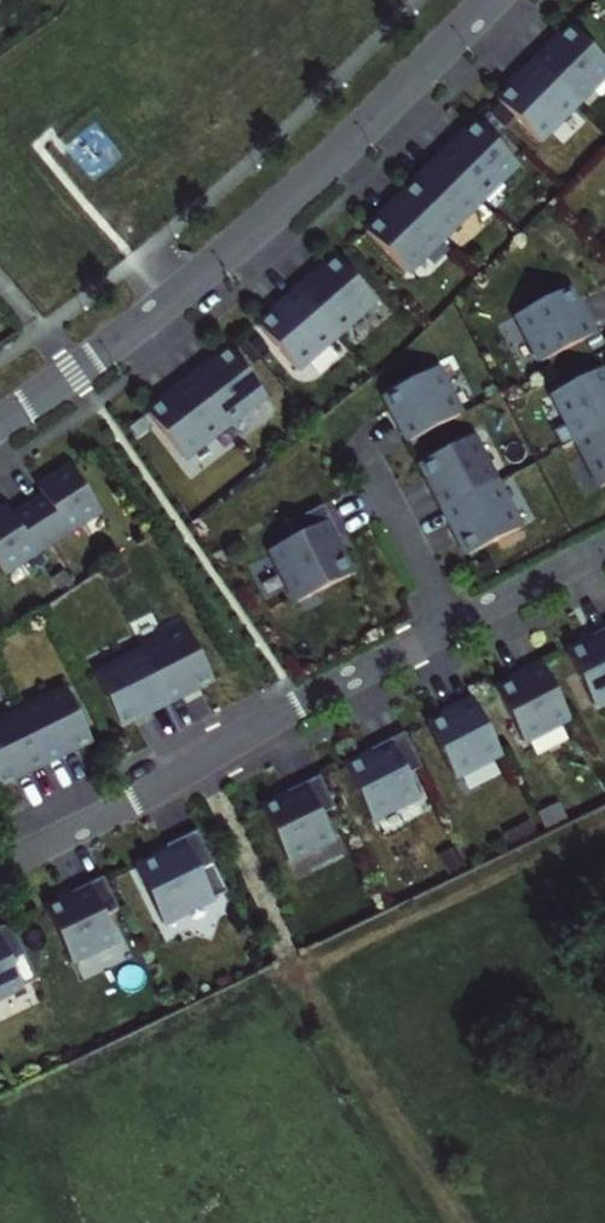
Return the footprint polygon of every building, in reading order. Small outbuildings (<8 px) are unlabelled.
[(529,64),(569,103),(604,67),(604,66),(566,28),(529,64)] [(569,103),(529,64),(493,102),(532,140),(569,103)] [(471,123),(434,159),(473,198),(510,162),(471,123)] [(434,159),(398,195),(436,234),(473,198),(434,159)] [(436,234),(398,195),(361,231),(399,271),(436,234)] [(332,259),(293,293),(329,335),(368,300),(332,259)] [(577,314),(563,286),(511,313),(536,362),(592,333),(581,312),(577,314)] [(329,335),(293,293),(253,327),(289,369),(329,335)] [(225,350),(184,382),(218,426),(260,394),(225,350)] [(405,442),(458,414),(434,368),(381,396),(405,442)] [(604,423),(604,387),(597,371),(549,396),(566,426),(553,433),(561,447),(573,440),(604,423)] [(218,426),(184,382),(143,413),(176,458),(218,426)] [(573,440),(596,485),(604,480),(604,423),(573,440)] [(441,509),(494,481),(470,437),(416,464),(441,509)] [(44,498),(29,508),(52,543),(100,511),(71,468),(39,489),(44,498)] [(517,527),(494,481),(441,509),(464,556),(517,527)] [(323,548),(337,541),(319,507),(286,525),(288,528),(260,543),(288,594),(334,569),(323,548)] [(29,508),(14,518),(8,509),(0,514),(0,569),(3,574),(52,543),(29,508)] [(187,629),(141,652),(167,704),(213,680),(187,629)] [(563,657),(590,709),(604,701),(604,631),(590,638),(592,642),(563,657)] [(141,652),(94,676),(120,727),(167,704),(141,652)] [(517,677),(489,692),(516,743),(565,718),(536,663),(515,673),(517,677)] [(66,689),(20,712),(45,763),(92,740),(66,689)] [(449,713),(421,727),(447,779),(497,754),(468,698),(447,709),(449,713)] [(0,722),(0,785),(45,763),(20,712),(0,722)] [(369,756),(343,769),(370,821),(414,798),(402,773),(415,766),(400,734),(367,751),(369,756)] [(335,808),(319,776),(286,792),(288,797),(261,810),(287,862),(333,840),(320,815),(335,808)] [(168,851),(134,868),(162,924),(227,892),(197,831),(166,846),(168,851)] [(118,909),(103,877),(69,893),(72,897),(45,910),(71,963),(117,941),(104,916),(118,909)] [(9,922),(0,927),(0,998),(37,980),(9,922)]
